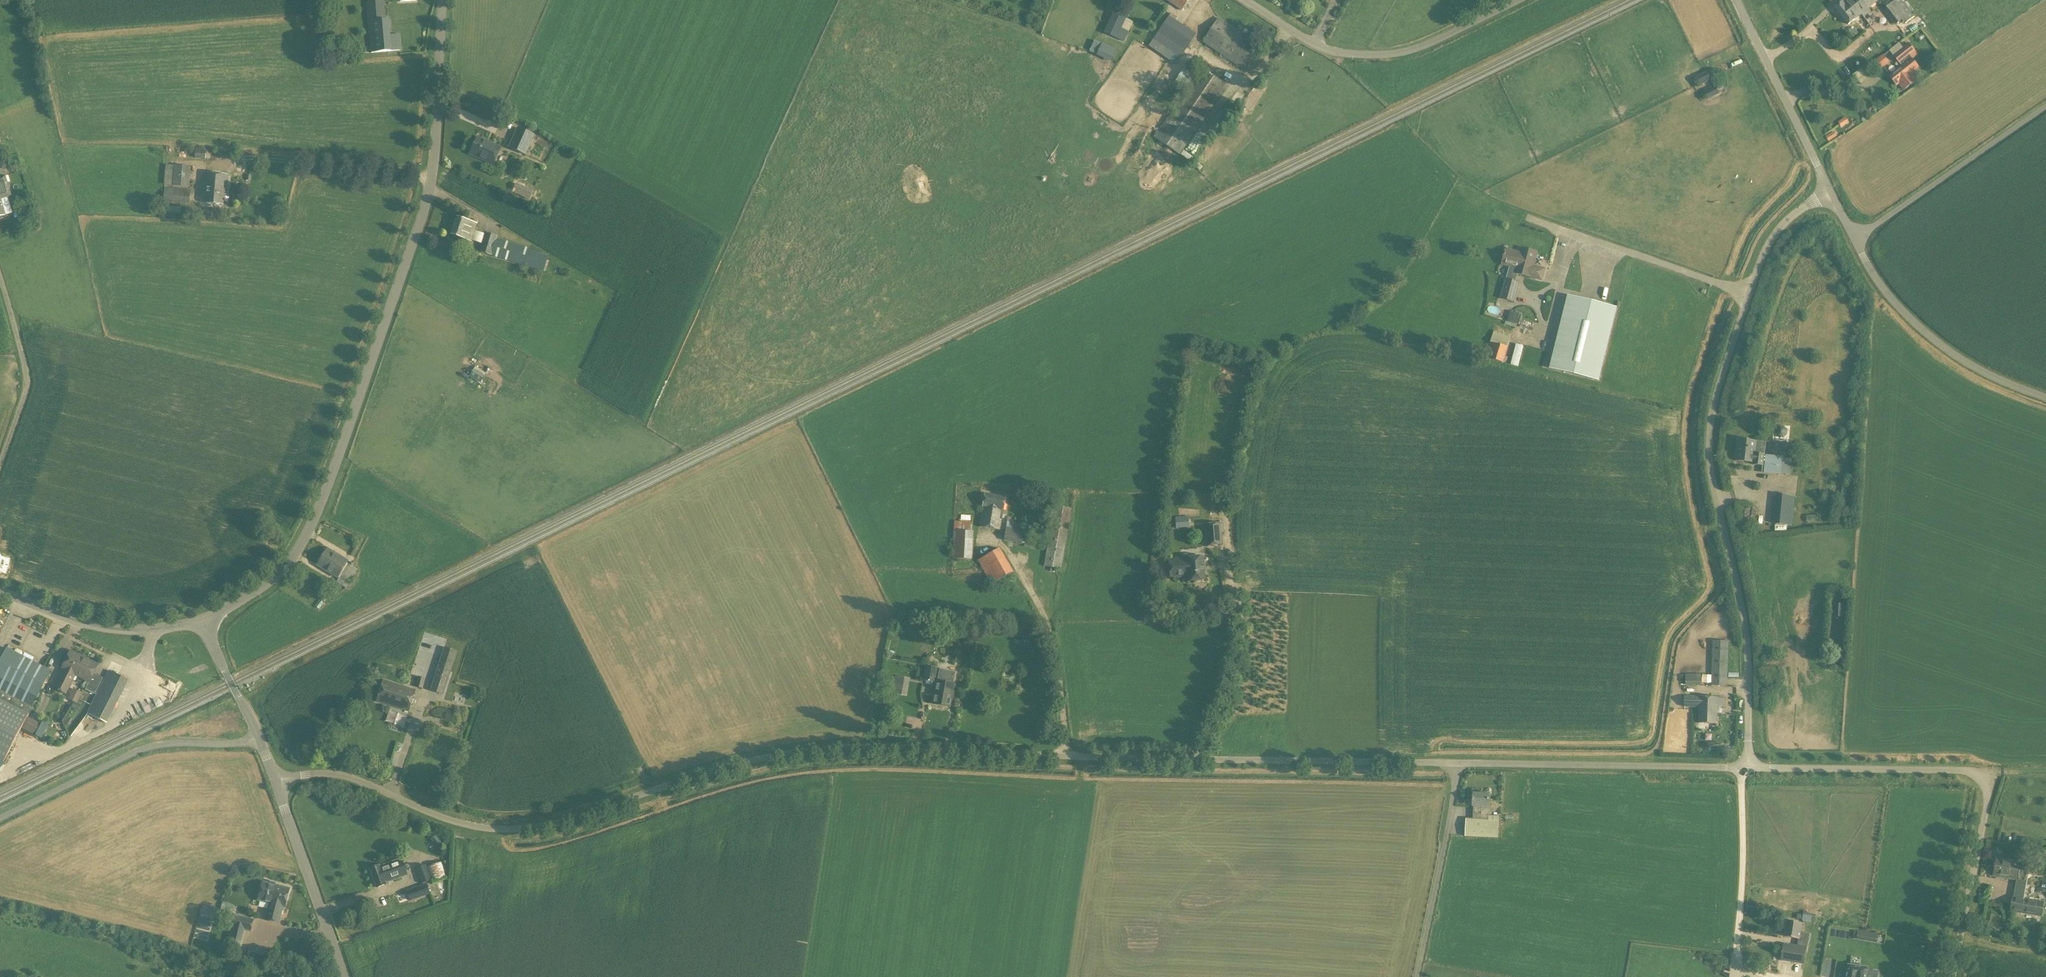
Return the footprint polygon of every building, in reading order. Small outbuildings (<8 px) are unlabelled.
[(1189,0),(1167,0),(1183,10),(1189,0)] [(1861,15),(1857,8),(1851,0),(1846,0),(1836,8),(1848,25),(1861,15)] [(1857,8),(1861,15),(1878,2),(1876,0),(1851,0),(1857,8)] [(382,1),(366,4),(370,53),(402,51),(400,35),(391,35),(389,19),(385,19),(382,1)] [(1907,16),(1894,1),(1883,10),(1895,26),(1907,16)] [(1113,13),(1104,32),(1123,41),(1127,32),(1120,28),(1125,19),(1113,13)] [(1168,17),(1152,40),(1159,46),(1160,44),(1161,45),(1157,51),(1176,63),(1178,59),(1179,60),(1195,36),(1168,17)] [(1265,49),(1219,18),(1202,42),(1248,73),(1265,49)] [(1866,59),(1883,44),(1878,38),(1860,53),(1866,59)] [(1095,40),(1090,52),(1114,61),(1119,49),(1095,40)] [(1919,68),(1912,59),(1918,55),(1908,42),(1902,46),(1899,43),(1889,51),(1902,66),(1889,76),(1896,86),(1899,84),(1904,90),(1916,81),(1911,74),(1919,68)] [(1883,56),(1873,64),(1878,71),(1888,63),(1883,56)] [(1226,87),(1200,69),(1154,137),(1180,155),(1226,87)] [(1703,84),(1715,78),(1711,70),(1699,76),(1703,84)] [(1712,98),(1722,91),(1716,83),(1706,91),(1712,98)] [(1223,110),(1214,119),(1219,125),(1229,115),(1223,110)] [(1855,123),(1849,115),(1838,123),(1843,131),(1855,123)] [(535,135),(517,128),(508,148),(526,156),(535,135)] [(478,138),(470,154),(493,164),(500,148),(478,138)] [(194,158),(205,159),(206,151),(195,150),(194,158)] [(172,186),(189,187),(191,167),(174,165),(172,186)] [(226,195),(228,176),(205,173),(203,190),(206,190),(204,203),(223,205),(224,195),(226,195)] [(7,183),(5,176),(0,178),(0,217),(5,216),(1,199),(11,196),(7,183)] [(189,204),(190,190),(164,188),(163,202),(189,204)] [(457,218),(452,235),(471,241),(476,224),(457,218)] [(480,252),(543,272),(547,256),(531,252),(530,248),(497,239),(498,237),(485,234),(480,252)] [(1545,269),(1534,266),(1537,253),(1522,249),(1521,253),(1507,249),(1502,265),(1509,266),(1500,299),(1515,302),(1520,282),(1516,281),(1518,274),(1543,280),(1545,269)] [(1549,369),(1599,381),(1617,308),(1568,296),(1549,369)] [(1517,324),(1520,314),(1510,311),(1507,322),(1517,324)] [(1510,339),(1493,334),(1486,358),(1518,367),(1520,359),(1505,355),(1510,339)] [(484,375),(473,369),(469,376),(480,383),(484,375)] [(1776,429),(1776,434),(1778,437),(1783,438),(1787,435),(1787,431),(1784,427),(1780,426),(1776,429)] [(1765,454),(1755,453),(1756,442),(1739,440),(1737,461),(1753,463),(1753,465),(1787,468),(1788,460),(1765,458),(1765,454)] [(979,527),(1000,530),(1005,498),(984,494),(979,527)] [(1071,509),(1054,506),(1044,566),(1061,569),(1071,509)] [(1780,508),(1766,507),(1763,535),(1777,537),(1780,508)] [(973,532),(971,532),(972,522),(970,522),(970,516),(961,515),(961,520),(959,520),(959,522),(953,521),(952,559),(972,560),(973,532)] [(1174,517),(1176,529),(1189,527),(1188,515),(1174,517)] [(1039,534),(1023,531),(1024,524),(1007,522),(1004,541),(1024,544),(1023,547),(1036,549),(1036,548),(1039,549),(1040,539),(1038,539),(1039,534)] [(1222,524),(1205,525),(1206,546),(1222,545),(1221,533),(1223,533),(1222,524)] [(991,584),(1012,571),(999,548),(978,561),(991,584)] [(353,564),(348,561),(328,549),(318,565),(339,578),(336,582),(346,588),(357,569),(351,566),(353,564)] [(1186,576),(1187,581),(1205,580),(1203,557),(1185,558),(1185,559),(1169,560),(1170,578),(1186,576)] [(1836,616),(1847,616),(1847,603),(1836,603),(1836,616)] [(1711,685),(1727,686),(1729,641),(1712,641),(1711,685)] [(444,647),(430,691),(443,695),(457,651),(444,647)] [(4,763),(21,729),(29,714),(33,707),(52,671),(44,667),(7,648),(0,661),(0,761),(4,763)] [(66,695),(76,675),(89,682),(94,673),(99,665),(71,651),(62,669),(63,669),(54,689),(66,695)] [(923,680),(934,682),(937,668),(925,666),(923,680)] [(939,669),(933,704),(949,707),(951,695),(952,696),(954,684),(953,684),(955,671),(939,669)] [(87,713),(107,724),(129,680),(109,670),(87,713)] [(103,678),(94,673),(89,682),(86,689),(95,694),(103,678)] [(1686,686),(1701,685),(1701,674),(1686,674),(1686,686)] [(423,689),(425,678),(418,676),(415,687),(423,689)] [(892,694),(901,696),(904,678),(895,676),(892,694)] [(377,701),(408,711),(415,691),(384,681),(377,701)] [(70,698),(79,702),(84,691),(74,687),(70,698)] [(1685,707),(1699,707),(1698,723),(1717,723),(1717,706),(1726,707),(1726,698),(1685,697),(1685,707)] [(25,730),(37,734),(41,722),(30,717),(25,730)] [(43,720),(37,734),(44,738),(51,724),(43,720)] [(1491,806),(1489,806),(1490,795),(1474,794),(1473,819),(1466,818),(1465,837),(1498,838),(1499,816),(1491,815),(1491,806)] [(2004,860),(1996,858),(1993,876),(2018,880),(2015,894),(2014,894),(2012,908),(2043,913),(2045,899),(2025,896),(2028,876),(2025,875),(2027,863),(2014,861),(2016,853),(2006,852),(2004,860)] [(402,860),(381,868),(380,866),(370,870),(377,888),(387,884),(386,882),(407,875),(402,860)] [(428,867),(434,882),(446,877),(440,862),(428,867)] [(421,883),(431,880),(426,865),(416,869),(421,883)] [(284,911),(285,907),(290,889),(263,882),(258,900),(269,903),(264,920),(279,924),(283,911),(284,911)] [(426,884),(407,891),(410,900),(430,893),(426,884)] [(254,919),(234,914),(231,927),(233,928),(229,945),(240,948),(245,931),(251,932),(254,919)] [(1818,922),(1818,915),(1806,914),(1805,921),(1818,922)] [(1785,936),(1807,940),(1808,933),(1800,932),(1802,923),(1787,921),(1785,936)] [(1856,928),(1854,937),(1878,943),(1880,934),(1856,928)] [(1803,965),(1806,947),(1784,943),(1781,961),(1803,965)] [(248,957),(265,963),(269,952),(252,946),(248,957)] [(1847,976),(1872,976),(1873,970),(1867,970),(1867,968),(1860,966),(1860,964),(1851,963),(1850,965),(1848,965),(1847,976)]
